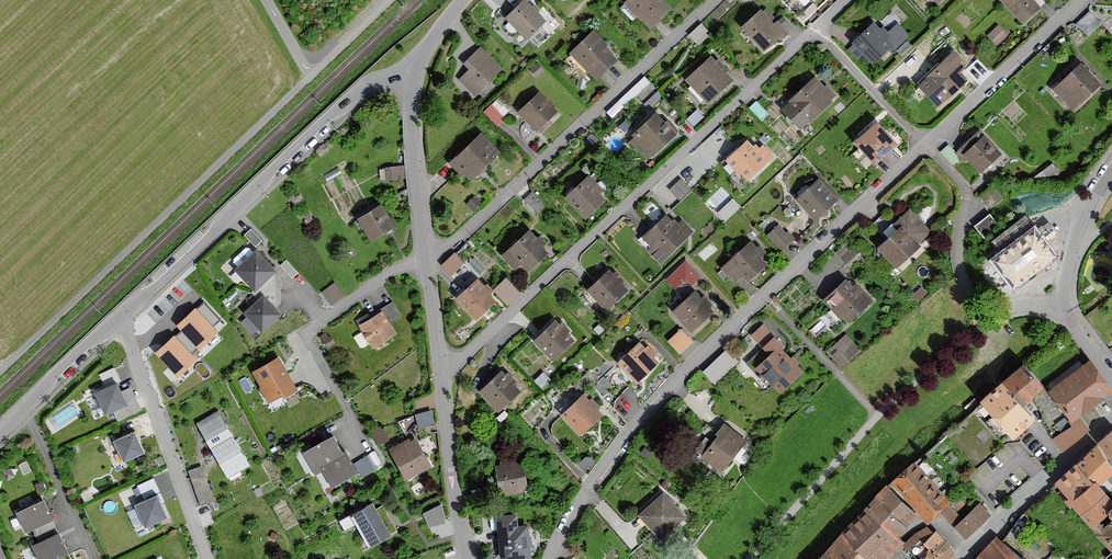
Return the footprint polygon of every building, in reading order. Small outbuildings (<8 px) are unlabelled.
[(621,6),(648,32),(668,12),(655,0),(626,0),(621,6)] [(938,9),(947,0),(929,0),(938,9)] [(995,1),(1021,27),(1038,10),(1029,0),(996,0),(995,1)] [(543,22),(520,1),(502,21),(524,42),(543,22)] [(771,26),(756,10),(737,29),(761,53),(774,39),(777,41),(785,33),(775,22),(771,26)] [(1099,26),(1089,16),(1078,26),(1087,37),(1099,26)] [(690,32),(698,40),(710,29),(702,20),(690,32)] [(877,32),(871,25),(849,44),(869,66),(889,47),(884,42),(889,37),(881,29),(877,32)] [(1005,37),(996,28),(985,38),(994,48),(1005,37)] [(605,47),(590,32),(565,56),(591,82),(612,60),(602,50),(605,47)] [(501,71),(478,49),(461,66),(466,71),(456,81),(474,98),(501,71)] [(965,67),(951,52),(913,87),(935,111),(966,82),(958,74),(965,67)] [(730,81),(707,57),(682,80),(705,105),(730,81)] [(1098,86),(1077,64),(1048,91),(1070,113),(1098,86)] [(542,73),(535,65),(527,72),(534,80),(542,73)] [(822,88),(811,77),(776,110),(798,133),(830,102),(828,100),(833,96),(823,86),(822,88)] [(554,113),(535,93),(513,114),(532,135),(554,113)] [(502,120),(489,107),(482,114),(495,127),(502,120)] [(661,124),(652,114),(628,136),(631,139),(625,144),(643,163),(677,132),(666,120),(661,124)] [(892,146),(872,123),(850,143),(870,165),(892,146)] [(998,155),(976,132),(956,151),(978,174),(998,155)] [(497,153),(478,133),(445,163),(456,176),(459,172),(467,181),(497,153)] [(749,146),(744,140),(720,161),(733,176),(736,173),(745,182),(772,158),(761,146),(757,150),(751,144),(749,146)] [(824,151),(821,146),(815,150),(819,155),(824,151)] [(1060,175),(1053,166),(1034,180),(1040,189),(1060,175)] [(402,169),(383,170),(383,182),(403,181),(402,169)] [(601,191),(585,175),(562,198),(584,221),(603,203),(596,195),(601,191)] [(681,175),(669,186),(679,197),(692,186),(681,175)] [(834,200),(815,178),(791,200),(811,222),(834,200)] [(1003,202),(992,189),(981,198),(991,211),(1003,202)] [(545,207),(532,193),(523,202),(537,215),(545,207)] [(733,195),(718,209),(726,217),(741,203),(733,195)] [(478,205),(472,198),(465,204),(471,211),(478,205)] [(390,226),(378,205),(353,220),(365,241),(390,226)] [(929,233),(906,210),(882,233),(885,236),(874,247),(896,270),(919,248),(916,245),(929,233)] [(1009,288),(1050,256),(1029,229),(1032,227),(1022,215),(986,243),(994,253),(986,260),(990,265),(985,269),(997,285),(1003,280),(1009,288)] [(669,222),(663,216),(639,238),(649,248),(646,251),(658,264),(692,233),(680,220),(676,224),(672,220),(669,222)] [(995,224),(988,216),(972,228),(979,236),(995,224)] [(783,234),(776,226),(765,236),(778,252),(793,240),(786,232),(783,234)] [(258,241),(248,230),(241,237),(252,247),(258,241)] [(534,240),(526,231),(497,256),(510,271),(518,264),(525,272),(545,254),(538,247),(544,242),(538,236),(534,240)] [(754,249),(747,241),(717,270),(732,285),(740,278),(745,283),(764,265),(758,258),(763,254),(756,247),(754,249)] [(856,256),(844,245),(834,256),(846,267),(856,256)] [(442,261),(452,272),(466,260),(456,249),(442,261)] [(270,271),(250,250),(230,269),(250,290),(270,271)] [(686,277),(692,283),(703,272),(686,256),(666,276),(677,286),(686,277)] [(610,275),(605,270),(583,292),(603,313),(625,291),(619,286),(623,283),(613,272),(610,275)] [(482,287),(474,278),(452,298),(472,321),(493,302),(486,294),(490,291),(484,285),(482,287)] [(850,288),(842,279),(820,301),(845,327),(870,303),(853,285),(850,288)] [(518,296),(504,280),(491,291),(505,307),(518,296)] [(342,296),(333,284),(320,293),(329,305),(342,296)] [(710,313),(690,292),(667,313),(686,334),(710,313)] [(186,312),(176,321),(180,326),(199,347),(218,329),(215,326),(225,317),(205,295),(199,300),(186,312)] [(276,314),(257,295),(238,313),(257,332),(276,314)] [(376,310),(377,312),(355,326),(370,350),(393,336),(386,325),(400,317),(391,302),(376,310)] [(557,325),(551,320),(529,341),(549,362),(571,342),(565,335),(568,332),(559,323),(557,325)] [(165,339),(154,349),(177,375),(197,357),(193,353),(199,347),(180,326),(176,329),(165,339)] [(689,343),(678,332),(665,343),(676,355),(689,343)] [(859,351),(845,337),(826,354),(841,369),(859,351)] [(641,349),(635,343),(612,364),(632,385),(655,364),(651,358),(653,356),(645,346),(641,349)] [(704,368),(715,380),(738,357),(727,345),(704,368)] [(798,372),(774,347),(751,369),(776,394),(798,372)] [(293,391),(274,357),(247,372),(256,387),(254,388),(262,403),(277,394),(279,399),(293,391)] [(1110,392),(1086,360),(1044,390),(1068,422),(1110,392)] [(1019,405),(1039,388),(1017,363),(1000,382),(1019,405)] [(502,376),(497,370),(474,392),(493,413),(516,391),(510,385),(514,382),(505,373),(502,376)] [(1030,418),(1019,405),(1000,382),(997,385),(995,387),(993,389),(983,397),(1013,432),(1030,418)] [(110,384),(89,394),(98,414),(120,404),(110,384)] [(586,401),(579,394),(557,414),(576,435),(598,415),(593,410),(597,407),(589,398),(586,401)] [(971,408),(978,401),(977,400),(974,397),(967,403),(971,408)] [(245,466),(217,414),(194,426),(222,478),(245,466)] [(433,426),(428,414),(416,418),(421,430),(433,426)] [(1088,431),(1078,418),(1050,440),(1060,453),(1088,431)] [(744,441),(720,424),(711,436),(713,438),(698,459),(720,474),(744,441)] [(138,452),(128,431),(108,441),(117,462),(138,452)] [(1111,431),(1095,444),(1111,466),(1111,431)] [(337,452),(327,435),(295,452),(308,475),(317,471),(326,487),(353,472),(341,451),(337,452)] [(429,468),(413,440),(408,443),(406,439),(385,452),(403,483),(429,468)] [(1094,448),(1071,467),(1088,487),(1095,488),(1111,477),(1111,475),(1094,448)] [(375,471),(367,458),(353,466),(361,479),(375,471)] [(590,463),(583,458),(577,466),(584,470),(590,463)] [(497,466),(492,467),(496,496),(523,491),(519,463),(510,464),(509,460),(497,462),(497,466)] [(201,502),(214,497),(203,462),(189,467),(201,502)] [(947,502),(911,462),(887,483),(923,523),(947,502)] [(1088,487),(1071,467),(1051,485),(1068,504),(1088,487)] [(134,482),(138,496),(160,489),(155,475),(134,482)] [(892,539),(914,515),(885,484),(859,510),(861,512),(892,539)] [(1088,487),(1068,504),(1085,526),(1101,510),(1104,506),(1107,503),(1095,488),(1088,487)] [(684,519),(660,494),(633,518),(657,544),(684,519)] [(161,519),(150,496),(129,506),(139,529),(161,519)] [(46,520),(37,499),(9,512),(19,533),(46,520)] [(959,517),(947,505),(938,514),(963,540),(989,515),(976,502),(959,517)] [(373,512),(367,503),(347,516),(366,547),(394,531),(380,508),(373,512)] [(425,506),(428,523),(447,519),(443,503),(425,506)] [(1106,519),(1111,520),(1111,503),(1107,503),(1104,506),(1101,510),(1102,515),(1106,519)] [(1101,510),(1085,526),(1109,550),(1111,548),(1111,520),(1106,519),(1102,515),(1101,510)] [(900,546),(892,539),(861,512),(838,534),(866,558),(887,558),(900,546)] [(494,518),(497,558),(528,558),(526,527),(516,528),(515,517),(494,518)] [(929,532),(926,527),(901,545),(905,550),(929,532)] [(838,534),(836,532),(813,558),(814,558),(866,558),(838,534)] [(934,532),(922,543),(926,548),(937,558),(948,558),(955,553),(934,532)] [(53,533),(25,546),(31,558),(51,558),(62,554),(53,533)] [(993,539),(973,558),(1021,558),(993,539)] [(926,548),(914,558),(937,558),(926,548)]
